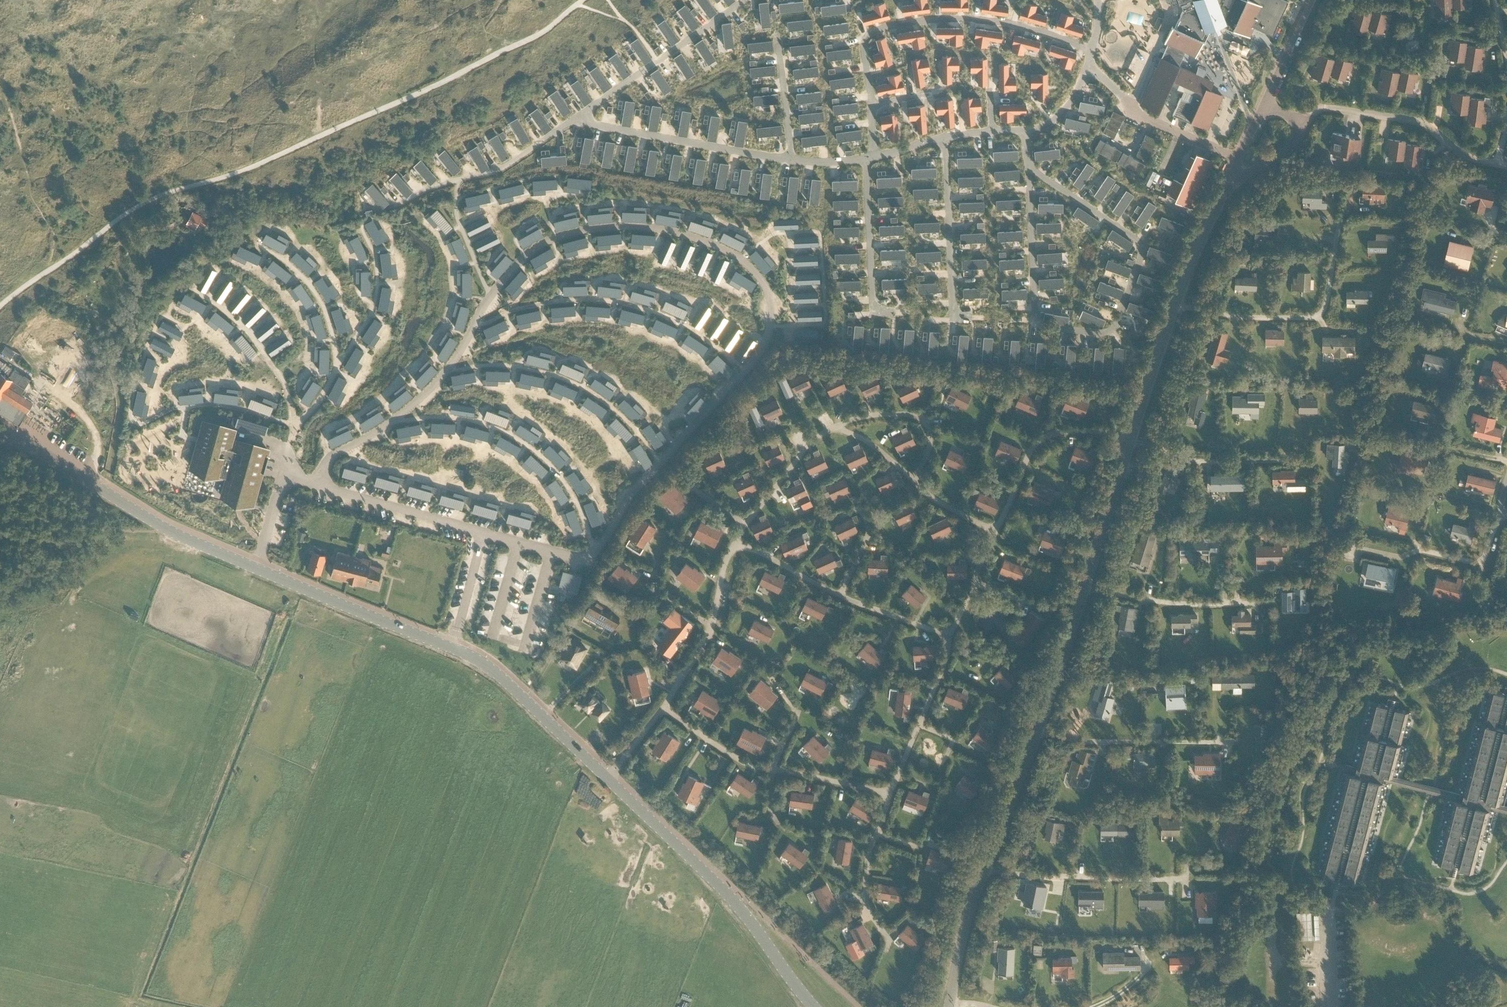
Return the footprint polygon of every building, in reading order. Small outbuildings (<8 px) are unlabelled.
[(712,0),(701,0),(712,14),(719,9),(712,0)] [(760,0),(763,25),(773,24),(770,0),(762,0),(760,0)] [(781,0),(782,10),(806,7),(806,0),(782,0),(781,0)] [(847,0),(822,3),(823,12),(848,9),(847,0)] [(902,6),(903,14),(929,11),(928,2),(927,2),(927,0),(914,0),(915,4),(902,6)] [(942,10),(968,10),(968,1),(967,1),(967,0),(955,0),(955,1),(942,1),(942,10)] [(981,11),(1007,15),(1008,6),(995,4),(996,0),(984,0),(983,2),(982,2),(981,11)] [(1140,104),(1159,112),(1171,85),(1183,90),(1193,94),(1190,102),(1180,97),(1172,114),(1191,122),(1191,121),(1207,129),(1208,129),(1208,128),(1207,128),(1222,95),(1221,96),(1210,91),(1211,90),(1210,90),(1214,81),(1178,65),(1184,51),(1195,56),(1195,57),(1203,40),(1201,39),(1205,32),(1205,31),(1213,28),(1215,32),(1219,31),(1217,26),(1225,23),(1226,24),(1233,28),(1233,29),(1250,37),(1253,29),(1254,27),(1272,35),(1288,1),(1285,0),(1246,0),(1246,1),(1244,0),(1165,0),(1166,1),(1173,4),(1178,2),(1179,4),(1180,4),(1183,11),(1182,11),(1175,27),(1172,26),(1164,43),(1168,44),(1162,57),(1161,57),(1161,58),(1140,104)] [(1433,0),(1437,0),(1438,5),(1433,5),(1434,15),(1438,15),(1438,11),(1451,11),(1451,8),(1450,8),(1450,0),(1433,0)] [(702,22),(687,2),(680,8),(694,28),(702,22)] [(875,12),(862,16),(864,24),(889,17),(887,9),(886,9),(884,2),(873,6),(875,12)] [(1022,9),(1019,17),(1044,24),(1047,16),(1034,12),(1036,5),(1024,2),(1022,9)] [(1370,13),(1354,8),(1352,15),(1356,16),(1355,20),(1351,19),(1348,29),(1352,31),(1353,27),(1365,30),(1366,27),(1370,13)] [(1373,14),(1370,13),(1366,27),(1369,28),(1368,29),(1383,33),(1383,32),(1381,32),(1384,22),(1388,23),(1390,16),(1374,11),(1373,14)] [(1058,19),(1056,27),(1081,35),(1083,27),(1071,23),(1073,16),(1061,12),(1059,19),(1058,19)] [(681,37),(667,17),(660,22),(674,42),(681,37)] [(814,17),(788,19),(789,27),(814,25),(814,17)] [(733,19),(724,21),(727,46),(737,45),(733,19)] [(850,20),(825,23),(826,32),(851,28),(850,20)] [(937,28),(937,37),(950,37),(950,44),(962,44),(962,37),(963,37),(963,28),(937,28)] [(976,37),(975,44),(987,46),(988,39),(1001,41),(1002,32),(976,29),(975,37),(976,37)] [(1139,81),(1158,34),(1146,29),(1127,76),(1139,81)] [(923,30),(897,34),(899,42),(912,40),(913,48),(924,46),(923,39),(924,38),(923,30)] [(1014,43),(1012,50),(1023,53),(1025,47),(1038,50),(1040,42),(1015,35),(1013,43),(1014,43)] [(719,58),(705,36),(697,41),(711,62),(719,58)] [(636,37),(629,42),(643,63),(650,58),(636,37)] [(880,52),(873,54),(876,66),(883,64),(884,65),(892,62),(885,37),(876,40),(880,52)] [(774,38),(749,41),(750,50),(775,47),(774,38)] [(817,40),(792,43),(793,51),(818,49),(817,40)] [(1468,46),(1465,46),(1466,43),(1449,40),(1448,47),(1452,48),(1450,58),(1448,58),(1448,59),(1463,61),(1463,60),(1466,61),(1468,46)] [(1074,61),(1077,53),(1052,45),(1049,53),(1062,57),(1060,64),(1071,68),(1073,61),(1074,61)] [(853,46),(828,49),(829,58),(855,55),(853,46)] [(1466,61),(1465,64),(1478,66),(1477,70),(1481,70),(1483,60),(1479,59),(1480,55),(1484,55),(1485,48),(1468,46),(1466,61)] [(618,50),(611,55),(625,76),(633,70),(618,50)] [(697,71),(684,50),(676,55),(689,76),(697,71)] [(1333,60),(1317,55),(1315,62),(1319,63),(1317,67),(1314,66),(1311,76),(1315,77),(1316,74),(1328,77),(1329,74),(1333,60)] [(942,56),(942,82),(951,82),(951,69),(958,69),(958,57),(951,57),(951,56),(942,56)] [(920,59),(912,60),(916,86),(924,84),(922,71),(929,70),(927,58),(920,60),(920,59)] [(971,59),(971,71),(978,71),(978,84),(987,84),(987,58),(978,58),(978,59),(971,59)] [(1336,61),(1333,60),(1329,74),(1331,75),(1331,76),(1345,80),(1346,79),(1344,79),(1347,69),(1350,70),(1353,63),(1336,58),(1336,61)] [(777,62),(752,65),(753,74),(778,71),(777,62)] [(598,63),(591,69),(605,89),(613,83),(598,63)] [(819,64),(796,67),(797,76),(821,73),(819,64)] [(999,64),(999,90),(1008,90),(1008,89),(1015,89),(1015,77),(1008,77),(1008,64),(999,64)] [(674,86),(660,66),(653,71),(666,91),(674,86)] [(1398,73),(1382,69),(1380,77),(1384,77),(1383,82),(1379,81),(1377,91),(1382,92),(1382,88),(1395,91),(1395,88),(1398,73)] [(1401,74),(1398,73),(1395,88),(1398,88),(1398,89),(1412,92),(1412,91),(1410,91),(1413,81),(1417,81),(1418,74),(1401,71),(1401,74)] [(856,74),(831,77),(833,86),(857,82),(856,74)] [(889,83),(877,86),(878,94),(904,89),(902,81),(901,81),(900,74),(888,76),(889,83)] [(1031,75),(1031,87),(1038,87),(1038,100),(1047,100),(1047,74),(1038,74),(1038,75),(1031,75)] [(580,77),(573,82),(587,102),(594,97),(580,77)] [(559,87),(552,92),(565,113),(573,108),(559,87)] [(823,88),(798,91),(799,100),(824,97),(823,88)] [(780,91),(755,94),(756,102),(781,100),(780,91)] [(1471,98),(1468,98),(1469,95),(1452,93),(1451,100),(1455,101),(1454,111),(1452,111),(1466,113),(1469,113),(1471,98)] [(633,124),(637,99),(628,97),(624,122),(633,124)] [(973,97),(964,98),(966,124),(975,123),(974,110),(981,110),(980,98),(973,98),(973,97)] [(1483,106),(1487,106),(1491,107),(1492,98),(1484,97),(1484,100),(1483,106)] [(1107,103),(1082,98),(1080,107),(1105,112),(1107,103)] [(1487,107),(1487,106),(1483,106),(1484,100),(1471,98),(1469,113),(1469,116),(1481,118),(1481,122),(1485,122),(1486,112),(1482,111),(1483,107),(1487,107)] [(860,99),(835,102),(836,111),(861,108),(860,99)] [(944,101),(936,101),(937,113),(944,113),(945,126),(954,125),(952,99),(943,100),(944,101)] [(659,128),(663,104),(654,102),(650,127),(659,128)] [(1026,113),(1026,104),(1000,104),(1000,113),(1001,113),(1001,120),(1013,120),(1013,113),(1026,113)] [(538,105),(531,111),(547,131),(554,126),(538,105)] [(916,107),(908,107),(909,119),(917,119),(918,132),(926,131),(924,105),(916,106),(916,107)] [(689,134),(693,110),(685,108),(681,133),(689,134)] [(803,111),(801,112),(802,120),(826,117),(825,109),(803,111)] [(1113,110),(1103,132),(1114,137),(1124,116),(1113,110)] [(717,139),(723,115),(715,113),(709,137),(717,139)] [(888,115),(880,116),(882,128),(889,127),(891,140),(899,139),(896,113),(887,114),(888,115)] [(1093,120),(1069,114),(1066,124),(1091,130),(1093,120)] [(520,115),(511,120),(524,141),(532,136),(520,115)] [(744,143),(750,119),(742,118),(736,142),(744,143)] [(784,122),(758,125),(759,134),(785,131),(784,122)] [(863,127),(839,130),(840,138),(864,135),(863,127)] [(828,131),(804,135),(805,144),(829,140),(828,131)] [(499,132),(491,137),(503,158),(511,153),(499,132)] [(1358,159),(1361,140),(1348,138),(1348,135),(1333,133),(1330,151),(1343,153),(1343,156),(1358,159)] [(1145,134),(1136,155),(1147,161),(1157,139),(1145,134)] [(591,161),(595,136),(586,135),(582,159),(591,161)] [(612,164),(617,140),(608,138),(604,162),(612,164)] [(1100,139),(1094,150),(1115,161),(1121,151),(1100,139)] [(1407,144),(1404,144),(1405,141),(1388,139),(1387,146),(1391,147),(1389,157),(1387,157),(1402,159),(1405,159),(1407,144)] [(479,143),(471,148),(483,169),(491,165),(479,143)] [(635,169),(639,144),(631,143),(626,167),(635,169)] [(1405,159),(1404,162),(1417,164),(1416,168),(1421,168),(1422,158),(1418,157),(1419,153),(1423,154),(1424,146),(1407,144),(1405,159)] [(1061,146),(1036,148),(1037,157),(1062,155),(1061,146)] [(656,173),(660,148),(651,147),(647,171),(656,173)] [(1020,147),(995,149),(996,157),(1021,156),(1020,147)] [(446,148),(440,154),(457,172),(463,166),(446,148)] [(680,177),(685,153),(676,151),(671,175),(680,177)] [(569,162),(568,152),(543,154),(544,164),(569,162)] [(1123,152),(1117,162),(1138,174),(1144,164),(1123,152)] [(984,154),(960,155),(960,164),(985,163),(984,154)] [(1213,162),(1196,154),(1183,183),(1174,179),(1167,194),(1176,198),(1175,200),(1192,208),(1213,162)] [(704,181),(708,158),(699,156),(695,180),(704,181)] [(423,158),(417,164),(433,182),(439,176),(423,158)] [(727,186),(731,162),(722,160),(718,185),(727,186)] [(1096,165),(1089,160),(1076,181),(1083,186),(1096,165)] [(938,164),(913,166),(914,175),(939,174),(938,164)] [(748,192),(752,167),(744,166),(740,190),(748,192)] [(1021,167),(996,169),(997,177),(1022,175),(1021,167)] [(1151,169),(1145,183),(1151,186),(1157,172),(1151,169)] [(399,170),(392,176),(409,194),(415,188),(399,170)] [(771,196),(774,171),(765,170),(762,195),(771,196)] [(903,173),(878,175),(878,184),(904,182),(903,173)] [(985,173),(960,174),(961,184),(986,183),(985,173)] [(1096,193),(1103,198),(1116,178),(1109,173),(1096,193)] [(798,200),(801,174),(792,174),(789,199),(798,200)] [(819,202),(824,177),(815,175),(810,200),(819,202)] [(591,180),(568,177),(567,186),(564,186),(563,191),(577,192),(578,188),(591,189),(591,180)] [(858,177),(834,177),(834,186),(858,186),(858,177)] [(556,179),(531,181),(532,189),(529,189),(529,195),(544,194),(543,189),(556,188),(556,179)] [(375,181),(368,187),(385,206),(392,200),(375,181)] [(386,192),(390,188),(386,183),(381,188),(386,192)] [(1486,185),(1478,183),(1477,187),(1469,186),(1469,189),(1468,188),(1467,191),(1467,194),(1466,197),(1467,197),(1466,200),(1472,201),(1471,206),(1483,209),(1484,204),(1490,205),(1493,191),(1485,189),(1486,185)] [(521,184),(498,189),(500,198),(497,199),(498,204),(513,200),(511,195),(523,192),(521,184)] [(940,186),(915,187),(916,196),(940,194),(940,186)] [(1311,186),(1311,190),(1311,191),(1303,191),(1303,201),(1310,201),(1310,208),(1326,208),(1326,200),(1321,200),(1321,190),(1315,190),(1315,186),(1311,186)] [(1383,203),(1384,186),(1374,186),(1374,187),(1363,187),(1363,197),(1370,197),(1370,202),(1383,203)] [(1122,213),(1136,193),(1128,188),(1114,208),(1122,213)] [(488,193),(464,199),(466,207),(464,208),(465,213),(479,210),(478,204),(490,201),(488,193)] [(904,194),(880,195),(880,203),(905,202),(904,194)] [(1023,196),(998,198),(998,206),(1023,205),(1023,196)] [(860,197),(835,198),(835,207),(860,206),(860,197)] [(986,199),(961,200),(961,209),(986,207),(986,199)] [(1159,204),(1150,199),(1138,220),(1146,224),(1159,204)] [(1040,200),(1040,209),(1065,210),(1065,201),(1040,200)] [(1099,220),(1078,205),(1074,212),(1095,226),(1099,220)] [(599,213),(587,214),(588,224),(612,221),(611,212),(614,212),(613,207),(598,208),(599,213)] [(634,211),(622,211),(622,221),(646,222),(646,212),(649,212),(649,207),(634,207),(634,211)] [(454,227),(438,209),(432,215),(430,213),(426,217),(435,227),(439,224),(447,233),(454,227)] [(668,215),(656,213),(654,223),(679,227),(680,218),(683,218),(684,213),(669,210),(668,215)] [(564,219),(553,221),(556,231),(579,226),(576,217),(579,216),(578,211),(563,214),(564,219)] [(193,212),(187,222),(196,227),(198,222),(206,226),(209,220),(202,216),(193,212)] [(1187,222),(1163,214),(1160,223),(1184,232),(1187,222)] [(800,216),(776,217),(776,227),(800,226),(800,216)] [(487,217),(465,228),(469,236),(491,226),(487,217)] [(701,223),(690,220),(687,229),(710,236),(713,228),(716,229),(718,223),(702,218),(701,223)] [(379,229),(373,219),(365,224),(377,245),(384,241),(386,244),(392,241),(384,227),(379,229)] [(941,219),(916,220),(916,229),(941,227),(941,219)] [(1038,221),(1038,229),(1063,229),(1063,220),(1038,221)] [(517,239),(522,248),(543,235),(538,228),(541,227),(538,222),(525,230),(527,234),(517,239)] [(906,222),(881,223),(881,233),(907,231),(906,222)] [(861,224),(836,224),(836,233),(861,233),(861,224)] [(1276,239),(1277,227),(1263,226),(1263,228),(1255,227),(1255,237),(1276,239)] [(1024,228),(998,230),(999,239),(1025,237),(1024,228)] [(1134,242),(1113,229),(1108,237),(1129,250),(1134,242)] [(987,230),(962,231),(963,240),(987,239),(987,230)] [(734,236),(723,231),(719,241),(741,251),(745,243),(747,244),(750,238),(736,232),(734,236)] [(277,239),(267,233),(262,242),(283,253),(287,245),(290,247),(293,242),(279,234),(277,239)] [(499,242),(495,233),(473,244),(478,253),(499,242)] [(620,234),(597,236),(597,244),(595,244),(595,251),(610,250),(609,245),(621,243),(620,234)] [(656,235),(632,234),(631,242),(628,242),(628,248),(642,249),(643,244),(656,245),(656,235)] [(820,234),(796,235),(796,245),(820,244),(820,234)] [(1395,235),(1386,235),(1386,234),(1376,234),(1375,240),(1368,240),(1367,250),(1385,250),(1385,240),(1393,240),(1395,240),(1395,235)] [(369,258),(359,237),(351,240),(349,237),(344,240),(351,254),(356,252),(361,262),(369,258)] [(585,237),(562,243),(564,252),(562,253),(563,258),(577,254),(576,249),(588,246),(585,237)] [(470,260),(460,238),(453,241),(452,239),(446,241),(452,255),(457,253),(462,264),(470,260)] [(676,243),(667,239),(658,261),(667,265),(676,243)] [(685,269),(695,247),(686,243),(676,265),(685,269)] [(1174,252),(1151,243),(1148,252),(1171,261),(1174,252)] [(1452,244),(1452,246),(1450,246),(1445,264),(1468,270),(1473,247),(1463,245),(1463,246),(1452,244)] [(262,256),(240,246),(236,253),(234,252),(232,257),(245,264),(247,259),(258,264),(262,256)] [(907,247),(883,248),(883,257),(908,255),(907,247)] [(555,256),(551,248),(530,260),(534,267),(532,269),(535,274),(548,266),(545,262),(555,256)] [(942,248),(918,249),(918,258),(943,257),(942,248)] [(507,252),(504,249),(493,261),(497,264),(489,273),(497,279),(513,261),(505,255),(507,252)] [(1039,251),(1039,260),(1064,258),(1064,249),(1039,251)] [(703,276),(712,254),(703,250),(694,272),(703,276)] [(764,258),(756,250),(749,256),(765,274),(772,269),(774,271),(779,267),(768,255),(764,258)] [(862,250),(837,251),(837,261),(862,259),(862,250)] [(390,251),(380,253),(384,276),(393,275),(393,278),(399,277),(397,262),(392,263),(390,251)] [(306,260),(297,252),(291,259),(309,275),(314,269),(317,271),(321,266),(309,256),(306,260)] [(819,252),(795,254),(796,264),(820,262),(819,252)] [(989,256),(963,257),(964,266),(989,265),(989,256)] [(1026,256),(1001,257),(1002,266),(1026,265),(1026,256)] [(729,261),(720,257),(710,280),(719,283),(729,261)] [(1134,265),(1110,257),(1107,265),(1131,274),(1134,265)] [(293,274),(274,261),(269,267),(266,265),(263,270),(275,279),(277,275),(287,282),(293,274)] [(218,270),(210,265),(199,286),(207,290),(218,270)] [(371,295),(371,272),(362,272),(362,269),(357,269),(357,284),(361,284),(361,295),(371,295)] [(463,270),(457,270),(457,285),(463,285),(463,297),(472,297),(472,272),(463,273),(463,270)] [(757,283),(736,271),(732,278),(729,276),(726,282),(738,289),(741,284),(752,291),(757,283)] [(822,271),(798,272),(798,282),(822,281),(822,271)] [(1165,279),(1142,271),(1139,279),(1163,287),(1165,279)] [(528,278),(521,272),(505,289),(511,295),(510,297),(514,301),(524,290),(520,286),(528,278)] [(1251,272),(1251,277),(1247,277),(1246,279),(1235,278),(1235,288),(1256,289),(1256,278),(1256,272),(1251,272)] [(1310,279),(1310,272),(1298,272),(1297,280),(1296,280),(1296,284),(1292,283),(1291,289),(1309,290),(1309,289),(1307,289),(1308,279),(1310,279)] [(236,281),(228,275),(214,295),(222,301),(236,281)] [(909,275),(883,277),(884,286),(910,285),(909,275)] [(1065,275),(1040,277),(1041,286),(1066,284),(1065,275)] [(329,287),(323,277),(315,282),(327,302),(335,297),(337,301),(342,298),(333,284),(329,287)] [(863,278),(838,279),(838,287),(863,286),(863,278)] [(1125,287),(1101,278),(1098,287),(1122,296),(1125,287)] [(574,285),(563,286),(563,296),(587,295),(587,286),(590,286),(590,280),(574,281),(574,285)] [(610,285),(598,284),(597,295),(621,298),(622,288),(625,288),(626,282),(610,280),(610,285)] [(944,280),(919,281),(920,290),(944,289),(944,280)] [(314,302),(301,283),(294,288),(292,285),(288,289),(296,300),(300,297),(307,307),(314,302)] [(390,299),(392,287),(383,286),(378,309),(387,311),(386,315),(392,316),(395,300),(390,299)] [(987,286),(962,288),(963,297),(988,295),(987,286)] [(252,294),(245,288),(229,306),(237,312),(252,294)] [(1026,288),(1002,289),(1002,298),(1027,297),(1026,288)] [(1425,288),(1422,298),(1429,299),(1427,307),(1437,309),(1454,313),(1457,301),(1448,299),(1449,298),(1445,298),(1446,294),(1425,288)] [(643,294),(632,291),(629,301),(652,307),(655,298),(658,299),(659,293),(644,289),(643,294)] [(795,290),(796,300),(820,299),(820,289),(795,290)] [(1367,302),(1367,290),(1358,290),(1358,292),(1346,292),(1346,302),(1367,302)] [(208,302),(187,291),(183,298),(181,297),(178,303),(191,309),(193,305),(204,310),(208,302)] [(675,305),(665,300),(661,309),(683,319),(686,311),(689,312),(692,306),(677,300),(675,305)] [(1131,300),(1129,307),(1152,316),(1155,308),(1131,300)] [(267,308),(261,301),(244,318),(251,325),(267,308)] [(464,331),(470,308),(462,306),(463,303),(457,302),(453,316),(458,317),(455,329),(464,331)] [(714,310),(706,304),(693,325),(701,330),(714,310)] [(575,305),(550,307),(551,316),(548,317),(549,322),(563,321),(563,316),(575,315),(575,305)] [(610,309),(585,306),(585,316),(582,315),(581,320),(596,322),(596,317),(609,318),(610,309)] [(824,307),(799,309),(800,319),(824,317),(824,307)] [(341,308),(331,311),(339,333),(347,330),(348,334),(354,332),(349,317),(344,318),(341,308)] [(1108,317),(1085,308),(1082,316),(1104,326),(1108,317)] [(236,324),(217,309),(212,315),(209,313),(206,318),(218,327),(221,323),(230,331),(236,324)] [(645,315),(621,309),(619,317),(616,317),(615,322),(629,326),(630,321),(643,324),(645,315)] [(1071,314),(1047,309),(1045,318),(1069,323),(1071,314)] [(539,310),(515,315),(517,324),(515,325),(516,331),(531,327),(529,322),(541,319),(539,310)] [(327,337),(320,314),(312,317),(311,314),(306,316),(310,330),(315,329),(318,340),(327,337)] [(729,320),(721,314),(707,334),(715,340),(729,320)] [(275,317),(257,331),(263,339),(281,324),(275,317)] [(1506,317),(1505,317),(1504,318),(1503,318),(1502,319),(1501,319),(1501,320),(1500,321),(1499,322),(1499,324),(1496,323),(1506,328),(1506,317)] [(186,330),(164,318),(159,327),(181,339),(186,330)] [(376,335),(383,325),(375,319),(362,340),(369,345),(367,347),(373,351),(381,338),(376,335)] [(678,328),(656,319),(653,327),(650,326),(647,332),(661,337),(663,332),(674,337),(678,328)] [(504,320),(482,331),(486,338),(484,339),(486,345),(500,338),(497,334),(508,328),(504,320)] [(866,323),(857,323),(854,349),(864,349),(866,323)] [(892,326),(883,325),(882,350),(891,351),(892,326)] [(743,332),(735,327),(722,346),(730,352),(743,332)] [(820,327),(796,328),(797,339),(821,338),(820,327)] [(916,327),(907,327),(905,352),(914,352),(916,327)] [(1217,328),(1215,334),(1206,360),(1217,364),(1219,359),(1225,362),(1229,351),(1222,349),(1228,332),(1217,328)] [(941,329),(932,329),(930,354),(939,354),(941,329)] [(1266,343),(1283,343),(1283,331),(1275,331),(1275,330),(1265,330),(1266,343)] [(446,361),(458,341),(450,336),(452,334),(448,331),(439,344),(443,347),(437,356),(446,361)] [(259,350),(243,332),(237,337),(236,335),(231,339),(240,350),(244,346),(252,356),(259,350)] [(971,333),(962,332),(960,357),(969,358),(971,333)] [(288,333),(268,346),(273,354),(293,341),(288,333)] [(708,347),(688,334),(683,341),(681,340),(678,345),(689,353),(692,349),(703,356),(708,347)] [(995,335),(986,334),(984,359),(993,360),(995,335)] [(177,346),(155,335),(151,344),(172,355),(177,346)] [(759,342),(751,336),(737,357),(745,362),(759,342)] [(1022,338),(1013,337),(1011,362),(1020,363),(1022,338)] [(1322,337),(1322,351),(1333,351),(1333,355),(1343,355),(1343,351),(1353,351),(1354,337),(1345,337),(1340,337),(1322,337)] [(1048,340),(1039,339),(1038,364),(1047,365),(1048,340)] [(1078,343),(1070,342),(1067,367),(1076,368),(1078,343)] [(1106,346),(1097,345),(1095,369),(1104,370),(1106,346)] [(1125,346),(1116,345),(1114,370),(1124,371),(1125,346)] [(329,374),(330,349),(321,349),(321,346),(315,346),(315,361),(320,361),(320,373),(329,374)] [(6,347),(3,351),(11,357),(14,352),(6,347)] [(365,352),(357,347),(344,368),(352,372),(350,375),(356,378),(364,365),(359,362),(365,352)] [(540,356),(529,354),(526,364),(550,369),(552,361),(555,361),(556,355),(541,352),(540,356)] [(1426,353),(1424,360),(1418,359),(1417,363),(1423,365),(1438,369),(1436,375),(1446,378),(1451,360),(1426,353)] [(155,369),(158,358),(149,355),(142,377),(150,380),(150,383),(155,384),(160,370),(155,369)] [(736,371),(718,355),(712,361),(710,359),(706,363),(716,373),(719,370),(729,379),(736,371)] [(421,389),(438,371),(431,365),(433,363),(430,359),(419,370),(423,374),(415,382),(421,389)] [(19,425),(27,413),(34,402),(21,394),(31,380),(14,369),(0,360),(0,413),(19,425)] [(1495,369),(1493,377),(1481,375),(1479,384),(1492,387),(1493,382),(1506,385),(1506,364),(1499,362),(1499,361),(1493,360),(1492,368),(1495,369)] [(574,367),(563,363),(559,373),(582,382),(585,374),(588,375),(590,369),(575,363),(574,367)] [(511,371),(486,370),(486,379),(483,379),(483,385),(497,385),(498,380),(510,380),(511,371)] [(869,379),(860,383),(865,395),(881,388),(875,376),(873,371),(867,373),(869,379)] [(475,372),(451,376),(453,384),(450,385),(451,391),(465,388),(464,383),(477,381),(475,372)] [(546,377),(522,373),(521,381),(518,381),(517,387),(531,390),(532,384),(544,387),(546,377)] [(779,379),(778,379),(786,397),(787,397),(786,397),(792,394),(793,394),(792,391),(794,390),(795,392),(811,385),(805,373),(790,380),(790,382),(788,383),(785,376),(784,376),(785,377),(779,380),(779,379)] [(309,406),(322,386),(314,381),(315,378),(311,376),(303,389),(307,391),(301,401),(309,406)] [(341,391),(348,380),(340,376),(328,397),(336,401),(334,404),(340,407),(347,394),(341,391)] [(846,388),(844,383),(841,376),(825,383),(830,395),(846,388)] [(903,387),(898,389),(903,401),(918,394),(915,386),(920,384),(918,378),(912,380),(911,377),(901,382),(903,387)] [(604,384),(595,379),(590,387),(611,400),(615,393),(618,394),(621,389),(607,380),(604,384)] [(579,391),(557,382),(554,389),(550,388),(548,393),(562,399),(564,395),(575,399),(579,391)] [(947,383),(944,388),(949,390),(950,391),(946,398),(965,407),(970,396),(952,387),(951,387),(950,387),(951,385),(947,383)] [(388,405),(394,412),(413,397),(407,390),(410,388),(407,384),(395,394),(398,397),(388,405)] [(181,392),(182,402),(205,399),(204,391),(208,390),(207,385),(191,387),(192,391),(181,392)] [(217,390),(216,399),(239,402),(240,393),(243,394),(244,388),(229,386),(228,391),(217,390)] [(139,388),(134,411),(143,413),(142,416),(148,417),(152,402),(146,401),(149,390),(139,388)] [(1190,406),(1188,414),(1196,415),(1194,422),(1202,424),(1205,412),(1199,411),(1202,399),(1204,399),(1206,393),(1192,389),(1192,392),(1188,405),(1190,406)] [(693,406),(685,415),(692,421),(708,404),(701,397),(703,395),(700,392),(689,403),(693,406)] [(1042,396),(1037,394),(1034,399),(1021,393),(1016,405),(1036,413),(1040,401),(1042,396)] [(1264,394),(1248,393),(1248,398),(1241,398),(1241,396),(1232,396),(1232,411),(1251,412),(1251,417),(1258,418),(1258,403),(1264,404),(1264,394)] [(1313,399),(1313,394),(1306,394),(1306,398),(1299,398),(1299,412),(1316,412),(1316,399),(1313,399)] [(264,399),(253,396),(249,406),(272,414),(275,405),(278,406),(280,400),(265,395),(264,399)] [(1087,403),(1089,398),(1083,395),(1081,401),(1068,395),(1063,407),(1083,415),(1088,403),(1087,403)] [(608,410),(588,396),(583,403),(581,402),(578,407),(590,415),(592,410),(603,417),(608,410)] [(633,405),(625,398),(618,405),(636,421),(642,415),(644,417),(648,413),(636,402),(633,405)] [(749,408),(748,408),(757,426),(757,425),(763,423),(764,423),(762,419),(766,418),(766,419),(782,412),(777,400),(761,407),(762,409),(758,410),(755,405),(755,406),(749,408)] [(1435,400),(1434,406),(1415,401),(1412,413),(1429,417),(1428,420),(1438,422),(1443,402),(1435,400)] [(476,407),(452,403),(451,413),(474,417),(476,407)] [(359,425),(364,432),(384,419),(380,413),(382,411),(379,406),(366,414),(369,418),(359,425)] [(498,414),(487,410),(484,419),(506,427),(509,420),(512,421),(514,414),(499,409),(498,414)] [(1497,418),(1473,412),(1471,421),(1476,422),(1473,436),(1500,442),(1503,428),(1495,426),(1497,418)] [(238,416),(235,426),(266,435),(269,425),(238,416)] [(634,435),(617,418),(611,424),(608,421),(604,426),(614,435),(617,432),(627,442),(634,435)] [(224,477),(225,477),(228,478),(223,497),(236,500),(251,505),(265,458),(267,449),(239,441),(236,450),(233,449),(231,449),(228,448),(232,435),(234,429),(206,421),(200,442),(192,468),(224,477)] [(456,423),(432,422),(431,431),(429,431),(429,437),(443,437),(443,433),(456,433),(456,423)] [(327,439),(331,448),(354,437),(350,429),(352,428),(350,423),(336,430),(338,434),(327,439)] [(530,430),(520,424),(515,432),(535,445),(540,437),(543,439),(546,434),(533,426),(530,430)] [(657,433),(651,424),(642,431),(656,450),(664,444),(666,447),(671,444),(661,430),(657,433)] [(421,425),(397,430),(399,438),(396,438),(397,444),(412,441),(411,436),(423,433),(421,425)] [(490,431),(467,425),(464,433),(462,433),(460,438),(474,442),(475,437),(488,440),(490,431)] [(908,432),(906,427),(901,429),(903,434),(892,439),(898,450),(915,443),(909,431),(908,432)] [(521,447),(500,435),(496,443),(494,442),(491,447),(503,454),(506,449),(517,455),(521,447)] [(778,446),(775,441),(770,443),(772,449),(763,453),(768,465),(784,458),(779,446),(778,446)] [(1016,461),(1020,449),(1001,441),(996,453),(1016,461)] [(559,452),(550,444),(543,452),(561,468),(567,462),(570,465),(574,460),(563,449),(559,452)] [(654,464),(641,444),(634,449),(632,446),(627,450),(635,462),(639,459),(646,470),(654,464)] [(861,449),(858,444),(853,446),(855,451),(845,456),(850,467),(867,460),(862,448),(861,449)] [(1344,446),(1328,445),(1327,458),(1334,459),(1333,466),(1348,467),(1349,452),(1344,452),(1344,446)] [(719,452),(718,452),(716,447),(711,449),(713,455),(704,459),(709,471),(725,464),(719,452)] [(1095,454),(1096,449),(1090,447),(1089,452),(1075,447),(1071,459),(1091,466),(1095,454)] [(821,455),(818,449),(813,452),(815,457),(805,462),(810,473),(827,466),(822,454),(821,455)] [(964,450),(962,456),(950,450),(944,462),(963,470),(968,459),(967,458),(970,452),(964,450)] [(1428,464),(1429,457),(1416,454),(1416,453),(1403,450),(1399,466),(1411,469),(1410,473),(1411,470),(1424,474),(1426,464),(1428,464)] [(549,471),(531,455),(525,462),(523,460),(519,464),(529,473),(533,469),(543,478),(549,471)] [(357,470),(345,467),(342,477),(366,483),(368,474),(371,475),(373,469),(358,466),(357,470)] [(1177,488),(1180,479),(1175,478),(1178,469),(1167,466),(1159,491),(1164,493),(1167,484),(1177,488)] [(1294,480),(1294,470),(1280,471),(1280,472),(1272,472),(1273,482),(1284,482),(1284,485),(1287,485),(1287,489),(1304,489),(1304,479),(1294,480)] [(574,471),(565,477),(578,496),(586,491),(588,494),(593,490),(585,477),(580,481),(574,471)] [(750,477),(748,471),(743,473),(745,479),(735,483),(741,495),(756,488),(751,476),(750,477)] [(893,472),(876,480),(881,491),(898,483),(899,483),(900,485),(905,483),(902,477),(898,479),(897,480),(893,472)] [(389,479),(378,476),(375,485),(399,492),(401,484),(404,484),(406,479),(391,474),(389,479)] [(1469,474),(1466,486),(1473,488),(1474,486),(1482,488),(1481,490),(1493,493),(1496,481),(1469,474)] [(1243,488),(1243,475),(1207,475),(1207,488),(1243,488)] [(795,486),(785,491),(790,502),(799,498),(804,508),(811,504),(807,495),(807,494),(802,483),(801,483),(799,478),(793,480),(795,486)] [(849,490),(844,479),(826,487),(826,485),(821,487),(824,492),(829,490),(832,498),(849,490)] [(570,500),(556,480),(549,485),(548,483),(543,486),(551,498),(555,495),(562,505),(570,500)] [(421,488),(410,485),(407,494),(430,501),(433,492),(436,493),(438,487),(423,483),(421,488)] [(675,512),(686,501),(680,495),(682,493),(672,484),(660,497),(675,512)] [(1055,491),(1054,491),(1033,484),(1029,496),(1049,503),(1052,494),(1057,496),(1060,491),(1056,489),(1055,491)] [(994,513),(999,501),(979,492),(980,490),(975,488),(973,494),(978,496),(975,504),(994,513)] [(453,497),(442,494),(439,504),(463,510),(465,501),(468,502),(470,497),(455,492),(453,497)] [(899,524),(916,516),(912,508),(918,505),(915,500),(911,502),(912,504),(894,512),(899,524)] [(594,501),(584,505),(592,527),(601,523),(603,527),(608,525),(603,510),(598,512),(594,501)] [(487,507),(475,504),(473,513),(496,520),(499,512),(502,513),(503,506),(488,502),(487,507)] [(1390,504),(1386,521),(1393,523),(1393,521),(1402,523),(1402,525),(1401,529),(1400,533),(1404,534),(1405,530),(1406,526),(1410,509),(1390,504)] [(583,532),(575,509),(567,512),(566,509),(560,511),(566,526),(570,524),(575,535),(583,532)] [(522,516),(510,513),(507,522),(531,528),(533,521),(536,522),(538,516),(523,511),(522,516)] [(767,519),(764,514),(759,516),(761,522),(752,526),(757,538),(772,531),(767,519)] [(840,538),(857,530),(853,522),(858,520),(855,515),(851,516),(852,519),(835,527),(840,538)] [(656,528),(641,519),(629,537),(642,546),(647,539),(649,540),(656,528)] [(957,530),(955,524),(949,527),(945,519),(929,527),(934,538),(952,530),(953,532),(957,530)] [(709,526),(701,522),(694,536),(714,546),(722,530),(710,524),(709,526)] [(1454,524),(1451,536),(1458,537),(1459,535),(1467,538),(1467,540),(1466,544),(1470,545),(1472,541),(1475,529),(1476,523),(1471,522),(1469,528),(1454,524)] [(298,531),(296,539),(304,541),(306,533),(298,531)] [(786,543),(781,545),(784,554),(790,551),(791,554),(807,547),(803,539),(805,539),(809,537),(806,531),(802,533),(803,535),(802,536),(786,543)] [(1066,533),(1060,531),(1058,537),(1044,532),(1040,544),(1060,551),(1065,539),(1064,539),(1066,533)] [(1137,542),(1132,560),(1147,565),(1150,555),(1148,555),(1155,534),(1143,531),(1139,543),(1137,542)] [(1216,538),(1204,538),(1199,538),(1199,543),(1192,543),(1192,541),(1180,541),(1180,556),(1192,556),(1192,553),(1199,553),(1209,553),(1209,546),(1216,546),(1216,538)] [(1287,548),(1286,541),(1274,541),(1274,546),(1255,546),(1256,563),(1274,563),(1274,564),(1282,564),(1282,549),(1287,548)] [(314,552),(308,570),(320,573),(326,555),(323,554),(325,549),(316,546),(314,552)] [(338,553),(331,578),(350,583),(350,582),(365,586),(366,581),(378,584),(383,568),(373,566),(373,567),(371,566),(372,562),(338,553)] [(835,561),(831,553),(814,561),(819,572),(837,564),(838,566),(842,564),(840,559),(835,561)] [(886,560),(887,555),(881,555),(880,560),(869,559),(868,572),(887,573),(887,560),(886,560)] [(965,565),(965,559),(959,559),(959,565),(947,565),(948,577),(966,577),(966,565),(965,565)] [(1025,568),(1024,568),(1004,560),(1000,572),(1020,579),(1023,571),(1028,573),(1030,568),(1026,566),(1025,568)] [(1371,564),(1368,580),(1378,582),(1378,584),(1381,584),(1382,583),(1392,585),(1396,569),(1386,566),(1369,562),(1369,563),(1371,564)] [(693,569),(686,564),(676,577),(694,590),(705,576),(694,567),(693,569)] [(637,577),(626,569),(625,570),(618,565),(608,578),(625,591),(637,577)] [(563,571),(559,586),(578,591),(582,576),(563,571)] [(777,577),(765,571),(759,583),(778,592),(784,580),(783,580),(785,575),(779,572),(777,577)] [(1435,585),(1434,589),(1440,591),(1440,592),(1442,592),(1442,591),(1447,593),(1446,596),(1459,600),(1459,601),(1460,601),(1462,592),(1460,592),(1464,578),(1463,578),(1463,579),(1458,577),(1457,582),(1438,577),(1438,576),(1435,585)] [(916,607),(925,597),(911,585),(903,594),(916,607)] [(1293,591),(1281,591),(1282,607),(1292,607),(1294,609),(1305,609),(1305,588),(1293,588),(1293,591)] [(827,607),(826,606),(808,598),(802,609),(821,618),(825,610),(829,612),(832,606),(828,605),(827,607)] [(612,631),(614,627),(615,629),(620,623),(617,621),(619,618),(602,609),(603,607),(596,602),(594,604),(592,603),(584,615),(612,631)] [(1137,609),(1116,605),(1115,609),(1121,611),(1119,621),(1120,621),(1119,627),(1134,630),(1137,609)] [(670,630),(657,646),(670,655),(694,625),(681,615),(681,616),(673,609),(669,615),(672,617),(668,623),(674,628),(671,631),(670,630)] [(1244,613),(1244,610),(1238,610),(1238,615),(1232,615),(1232,625),(1241,625),(1241,632),(1261,632),(1261,624),(1250,625),(1250,613),(1244,613)] [(1020,627),(1015,634),(1028,642),(1042,620),(1030,612),(1024,621),(1020,618),(1016,624),(1020,627)] [(1190,626),(1190,620),(1196,620),(1196,614),(1179,615),(1178,615),(1178,616),(1171,616),(1172,626),(1190,626)] [(767,641),(773,630),(754,620),(749,632),(767,641)] [(575,667),(586,648),(570,639),(559,658),(575,667)] [(878,652),(867,642),(859,652),(875,666),(884,656),(883,656),(886,652),(882,648),(878,652)] [(913,647),(914,660),(935,658),(935,645),(913,647)] [(731,674),(741,659),(730,652),(729,653),(722,648),(713,662),(731,674)] [(1011,673),(1003,666),(994,675),(1008,688),(1017,678),(1016,678),(1020,673),(1016,669),(1011,673)] [(649,684),(645,671),(628,675),(633,697),(649,693),(647,684),(649,684)] [(827,682),(826,682),(807,672),(801,684),(820,693),(824,685),(829,687),(832,682),(828,680),(827,682)] [(1233,686),(1254,685),(1253,674),(1239,675),(1239,676),(1234,676),(1234,673),(1212,673),(1212,682),(1213,682),(1213,680),(1221,680),(1221,689),(1233,688),(1233,686)] [(1107,718),(1113,698),(1107,696),(1109,690),(1107,690),(1109,682),(1101,679),(1098,689),(1096,689),(1093,698),(1100,700),(1095,714),(1107,718)] [(770,690),(771,689),(761,680),(749,694),(766,708),(776,695),(770,690)] [(1164,684),(1165,709),(1166,709),(1166,708),(1185,707),(1185,708),(1184,682),(1164,684)] [(1506,686),(1504,694),(1491,691),(1483,722),(1480,722),(1461,795),(1396,778),(1404,744),(1402,744),(1410,712),(1397,709),(1400,701),(1389,698),(1386,706),(1374,703),(1366,734),(1363,734),(1355,767),(1342,764),(1340,769),(1346,770),(1327,843),(1329,844),(1321,875),(1333,879),(1331,887),(1342,890),(1345,881),(1357,885),(1365,853),(1368,854),(1386,781),(1452,798),(1444,831),(1446,832),(1438,863),(1451,867),(1449,875),(1459,877),(1461,869),(1474,873),(1482,841),(1485,842),(1493,808),(1506,812),(1506,806),(1502,805),(1506,788),(1506,686)] [(967,695),(969,690),(963,688),(961,693),(948,688),(944,700),(963,707),(968,695),(967,695)] [(712,717),(721,702),(703,690),(694,704),(702,708),(701,710),(712,717)] [(909,720),(910,716),(908,716),(910,693),(898,692),(895,713),(904,714),(903,720),(909,720)] [(596,700),(589,693),(580,703),(588,710),(590,708),(594,712),(599,718),(608,709),(597,699),(596,700)] [(1266,746),(1266,725),(1255,725),(1255,735),(1256,735),(1256,746),(1266,746)] [(990,734),(981,727),(973,737),(988,748),(996,738),(995,737),(998,733),(993,730),(990,734)] [(744,729),(737,743),(757,753),(765,737),(753,731),(752,732),(744,729)] [(664,732),(652,751),(666,759),(670,752),(672,753),(679,741),(664,732)] [(813,736),(804,745),(819,760),(828,752),(813,736)] [(892,755),(894,750),(888,748),(886,754),(872,750),(869,762),(890,768),(893,755),(892,755)] [(1095,754),(1080,749),(1077,761),(1072,760),(1069,773),(1073,774),(1071,781),(1080,784),(1084,770),(1090,772),(1095,754)] [(1154,766),(1154,753),(1127,753),(1127,758),(1134,758),(1133,768),(1142,768),(1142,766),(1154,766)] [(1194,772),(1219,772),(1219,754),(1203,753),(1203,755),(1194,755),(1194,772)] [(738,773),(731,784),(749,796),(756,785),(755,785),(756,784),(758,780),(754,777),(751,780),(750,782),(738,773)] [(973,782),(964,775),(956,785),(971,797),(979,787),(978,786),(981,782),(976,778),(973,782)] [(684,783),(678,795),(689,800),(686,806),(694,809),(696,804),(699,797),(697,796),(704,783),(689,776),(685,784),(684,783)] [(927,798),(929,792),(924,790),(921,796),(909,791),(904,802),(923,810),(928,798),(927,798)] [(792,792),(790,804),(811,807),(812,799),(818,800),(818,794),(814,793),(814,795),(813,795),(792,792)] [(869,806),(857,798),(850,809),(868,820),(875,809),(874,809),(877,804),(872,801),(869,806)] [(1167,814),(1159,814),(1159,826),(1161,826),(1161,834),(1179,834),(1179,826),(1184,826),(1184,821),(1179,821),(1179,819),(1172,819),(1172,821),(1167,821),(1167,814)] [(1063,831),(1065,824),(1054,822),(1054,817),(1048,816),(1046,827),(1047,827),(1045,838),(1055,840),(1057,830),(1063,831)] [(1229,834),(1226,842),(1241,848),(1250,827),(1233,820),(1227,833),(1229,834)] [(739,822),(736,835),(757,839),(759,830),(760,831),(765,832),(766,826),(761,825),(761,827),(739,822)] [(1132,822),(1119,822),(1112,822),(1112,824),(1101,824),(1101,834),(1118,834),(1118,835),(1132,835),(1132,822)] [(839,839),(836,861),(844,862),(843,867),(849,868),(850,864),(848,863),(851,841),(839,839)] [(789,843),(782,854),(799,866),(807,856),(806,855),(806,854),(809,850),(804,847),(802,851),(801,852),(789,843)] [(950,857),(951,852),(946,850),(944,855),(931,850),(927,862),(946,869),(950,857)] [(1019,890),(1018,897),(1025,899),(1023,904),(1042,908),(1046,887),(1027,883),(1025,891),(1019,890)] [(901,887),(879,884),(877,896),(898,900),(900,891),(905,892),(906,886),(901,885),(901,887)] [(826,885),(815,890),(824,909),(832,906),(833,907),(835,911),(840,908),(838,904),(838,903),(836,904),(826,885)] [(1103,907),(1103,891),(1087,891),(1087,892),(1079,892),(1079,903),(1090,903),(1090,907),(1103,907)] [(1163,892),(1147,891),(1147,893),(1139,893),(1139,903),(1151,903),(1151,909),(1163,909),(1163,892)] [(1196,892),(1196,906),(1198,906),(1198,915),(1214,915),(1215,892),(1196,892)] [(1306,912),(1296,913),(1297,940),(1307,940),(1306,912)] [(856,940),(847,945),(853,958),(863,953),(861,948),(869,945),(869,946),(871,949),(876,947),(874,943),(872,944),(872,943),(862,924),(851,929),(856,940)] [(918,935),(907,925),(899,935),(915,949),(924,939),(923,939),(927,935),(922,930),(918,935)] [(1042,955),(1042,945),(1033,945),(1033,955),(1042,955)] [(1013,974),(1014,948),(998,947),(998,958),(999,958),(998,973),(1013,974)] [(1123,957),(1123,953),(1103,953),(1103,969),(1129,968),(1139,968),(1139,957),(1123,957)] [(1076,963),(1076,955),(1071,955),(1071,957),(1059,957),(1059,959),(1053,959),(1053,972),(1062,972),(1062,976),(1073,976),(1073,968),(1071,968),(1071,963),(1076,963)] [(1188,967),(1188,963),(1188,962),(1194,962),(1194,956),(1178,956),(1178,958),(1170,958),(1170,968),(1177,968),(1177,972),(1182,972),(1182,968),(1188,967)]
